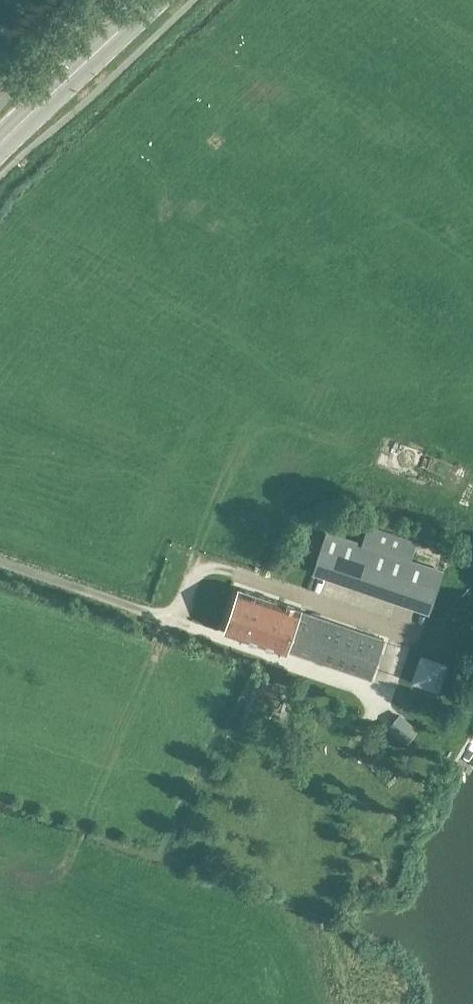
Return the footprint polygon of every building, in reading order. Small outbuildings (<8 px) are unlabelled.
[(363,546),(329,535),(315,578),(433,617),(447,574),(412,562),(417,546),(369,530),(363,546)] [(303,608),(239,587),(224,631),(287,653),(288,651),(371,679),(385,638),(302,610),(303,608)] [(440,689),(451,662),(424,651),(413,678),(440,689)] [(418,731),(400,714),(388,726),(406,743),(418,731)]
